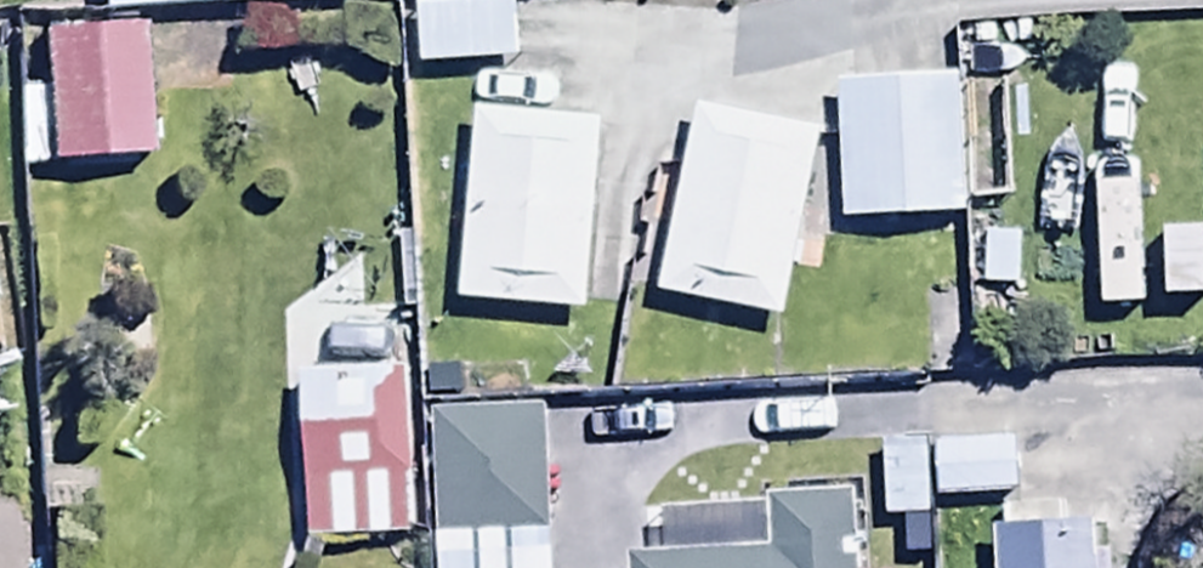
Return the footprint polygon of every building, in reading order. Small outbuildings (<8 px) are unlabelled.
[(50,130),(147,122),(138,0),(41,0),(50,130)] [(420,24),(526,16),(525,0),(418,0),(420,24)] [(962,167),(969,32),(840,25),(833,161),(962,167)] [(826,79),(700,54),(661,254),(787,278),(826,79)] [(600,73),(469,64),(456,261),(587,269),(600,73)] [(1020,235),(1021,185),(962,184),(962,235),(1020,235)] [(997,250),(925,255),(930,327),(1002,322),(997,250)] [(411,547),(410,373),(304,374),(306,548),(411,547)] [(549,373),(429,374),(430,495),(550,494),(549,373)] [(1018,444),(1014,379),(926,384),(930,450),(1018,444)] [(627,567),(858,567),(854,461),(780,464),(782,506),(624,513),(627,567)] [(999,483),(1000,567),(1097,567),(1096,482),(999,483)]
